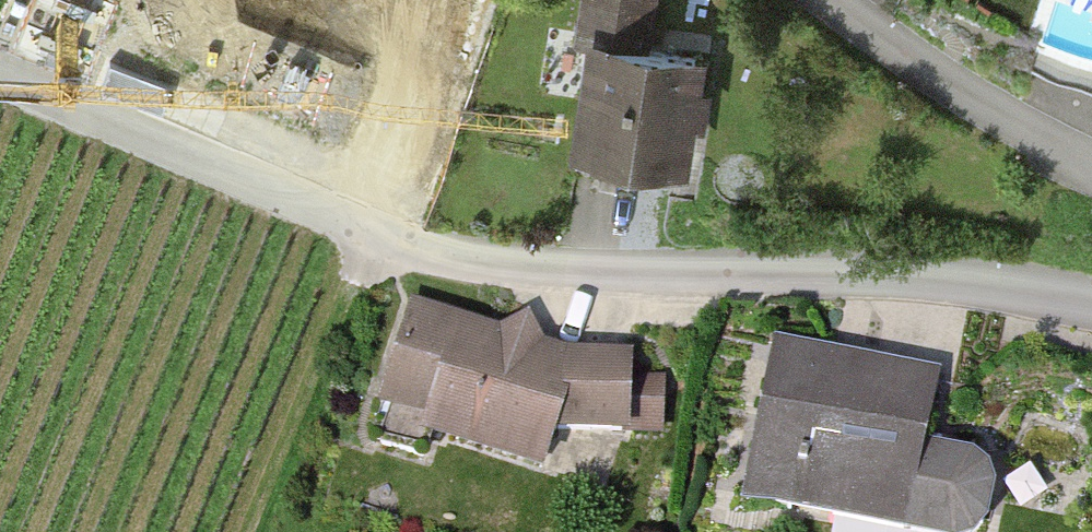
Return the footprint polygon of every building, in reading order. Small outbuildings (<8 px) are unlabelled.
[(715,63),(590,50),(578,158),(703,172),(715,63)] [(640,361),(575,360),(417,309),(384,411),(437,429),(431,445),(551,484),(563,445),(673,447),(674,388),(639,388),(640,361)] [(944,381),(782,349),(750,507),(876,531),(993,531),(1005,472),(928,457),(944,381)]
